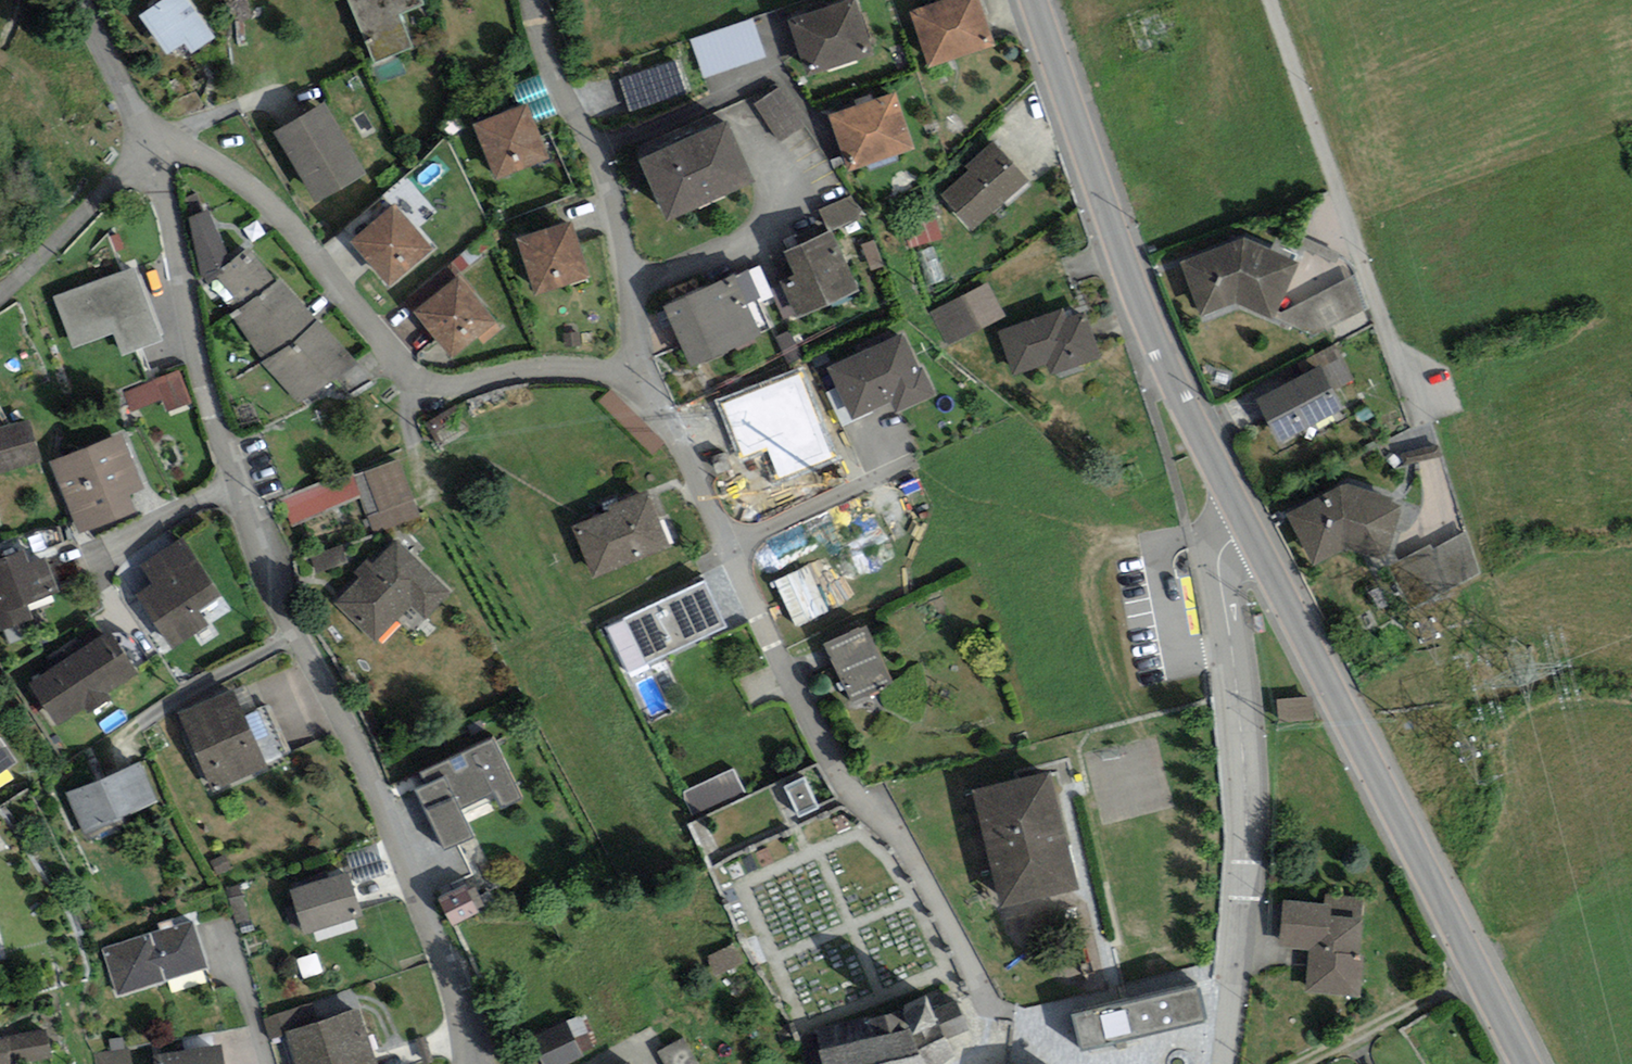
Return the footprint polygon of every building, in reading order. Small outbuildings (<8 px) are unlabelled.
[(139,17),(167,56),(184,45),(191,56),(216,39),(189,0),(164,0),(139,17)] [(374,61),(415,44),(402,11),(425,2),(424,0),(349,0),(374,61)] [(791,20),(807,67),(872,45),(857,0),(851,0),(791,20)] [(929,60),(993,39),(980,0),(944,0),(913,10),(929,60)] [(754,16),(691,38),(704,76),(767,55),(754,16)] [(678,57),(620,76),(630,108),(689,90),(678,57)] [(779,85),(753,103),(780,140),(806,122),(779,85)] [(895,92),(831,114),(850,166),(914,143),(895,92)] [(528,99),(473,122),(496,178),(551,156),(528,99)] [(368,174),(325,103),(275,134),(317,206),(368,174)] [(728,114),(640,153),(667,214),(757,174),(728,114)] [(1003,142),(943,194),(971,226),(1030,173),(1003,142)] [(857,195),(827,207),(836,229),(866,217),(857,195)] [(393,205),(350,243),(391,290),(436,249),(393,205)] [(208,209),(191,217),(203,277),(207,284),(214,277),(233,262),(208,209)] [(572,217),(517,234),(537,293),(592,275),(572,217)] [(856,289),(828,227),(778,249),(789,273),(775,279),(792,317),(856,289)] [(1245,236),(1181,262),(1202,320),(1237,307),(1276,321),(1280,312),(1302,265),(1245,236)] [(274,281),(248,250),(233,262),(214,277),(240,310),(231,317),(265,360),(260,363),(301,410),(357,366),(317,319),(279,277),(274,281)] [(134,264),(52,296),(72,347),(113,331),(122,354),(163,338),(134,264)] [(451,264),(411,298),(419,308),(459,274),(451,264)] [(733,270),(659,303),(686,365),(760,332),(733,270)] [(1276,321),(1319,336),(1373,308),(1359,274),(1283,313),(1280,312),(1276,321)] [(500,323),(460,276),(414,314),(454,361),(500,323)] [(987,285),(933,312),(949,341),(1002,313),(987,285)] [(1066,309),(999,333),(1014,373),(1048,360),(1052,371),(1103,352),(1088,309),(1068,317),(1066,309)] [(901,330),(823,365),(847,417),(887,399),(892,412),(935,392),(921,362),(916,364),(901,330)] [(1329,366),(1263,401),(1285,442),(1351,408),(1329,366)] [(184,368),(128,390),(136,411),(166,400),(171,414),(198,403),(184,368)] [(0,430),(0,474),(42,461),(29,421),(0,430)] [(121,432),(50,461),(79,532),(136,509),(129,492),(143,486),(121,432)] [(420,513),(398,457),(351,475),(373,531),(420,513)] [(1344,481),(1285,517),(1315,570),(1348,552),(1388,559),(1406,500),(1344,481)] [(573,529),(593,574),(671,540),(649,491),(617,505),(619,509),(573,529)] [(1433,543),(1396,561),(1419,608),(1483,577),(1467,533),(1436,549),(1433,543)] [(222,592),(184,534),(142,562),(153,579),(135,591),(172,647),(210,622),(200,607),(222,592)] [(452,590),(396,537),(373,561),(368,557),(354,571),(359,576),(334,601),(376,641),(412,604),(426,617),(452,590)] [(0,553),(0,628),(32,614),(26,600),(59,586),(44,552),(31,558),(24,542),(0,553)] [(813,565),(780,578),(798,625),(831,611),(813,565)] [(602,630),(621,671),(728,622),(708,580),(602,630)] [(227,597),(207,608),(214,621),(234,610),(227,597)] [(868,625),(823,645),(851,704),(894,685),(868,625)] [(111,628),(29,681),(57,724),(87,704),(90,709),(113,695),(109,690),(139,670),(111,628)] [(234,688),(180,711),(213,788),(268,765),(234,688)] [(1285,704),(1287,724),(1320,720),(1318,700),(1285,704)] [(426,782),(415,787),(445,850),(477,834),(463,805),(494,789),(502,804),(523,794),(493,734),(420,770),(426,782)] [(17,760),(0,735),(0,772),(17,760)] [(139,757),(66,792),(86,833),(159,797),(139,757)] [(716,807),(749,791),(738,767),(704,783),(716,807)] [(806,775),(785,784),(799,815),(820,806),(806,775)] [(981,799),(1007,904),(1085,885),(1059,780),(981,799)] [(703,783),(687,791),(697,814),(713,807),(703,783)] [(348,868),(290,887),(304,931),(363,912),(348,868)] [(476,883),(444,898),(456,923),(488,908),(476,883)] [(1331,902),(1284,898),(1280,946),(1309,949),(1305,990),(1362,995),(1366,952),(1360,951),(1363,916),(1330,913),(1331,902)] [(193,918),(103,947),(119,994),(209,965),(193,918)] [(1198,981),(1073,1012),(1081,1044),(1206,1014),(1198,981)] [(262,1021),(276,1063),(384,1063),(360,990),(262,1021)] [(819,1050),(823,1063),(949,1063),(957,1056),(949,1039),(971,1030),(956,1001),(933,1007),(928,999),(871,1020),(874,1037),(819,1050)] [(550,1063),(568,1063),(600,1048),(583,1014),(537,1037),(550,1063)] [(0,1036),(0,1063),(6,1063),(13,1063),(53,1053),(45,1027),(12,1036),(0,1036)] [(658,1050),(665,1063),(699,1063),(683,1036),(658,1050)] [(154,1053),(156,1063),(226,1063),(222,1041),(154,1053)] [(95,1054),(97,1063),(131,1063),(129,1048),(95,1054)]
